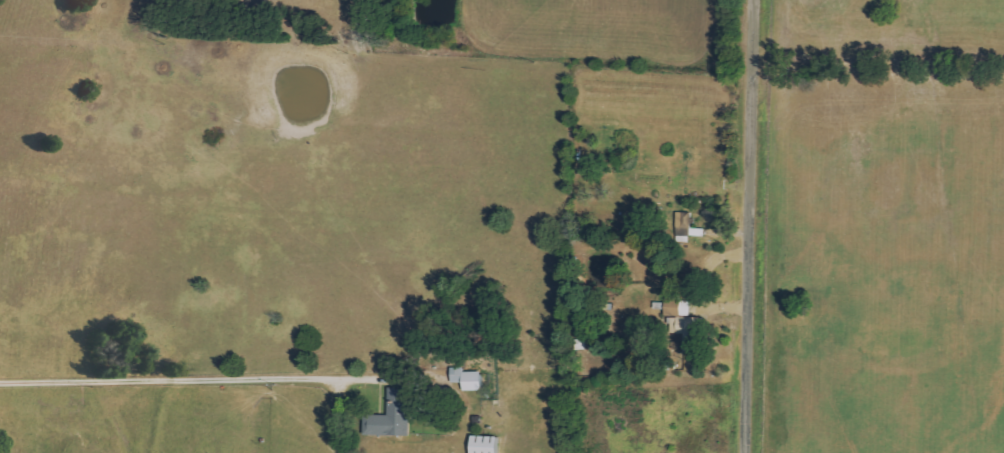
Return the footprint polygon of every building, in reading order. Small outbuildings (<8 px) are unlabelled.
[(706,235),(706,229),(691,229),(692,213),(678,212),(677,235),(706,235)] [(667,316),(690,317),(691,300),(667,299),(667,316)] [(704,318),(671,317),(671,334),(686,334),(686,353),(703,353),(704,318)] [(453,383),(465,383),(465,391),(484,391),(485,372),(465,372),(465,368),(453,367),(453,383)] [(410,436),(411,388),(391,388),(390,416),(367,415),(366,435),(410,436)] [(475,436),(474,452),(501,452),(501,437),(475,436)]
